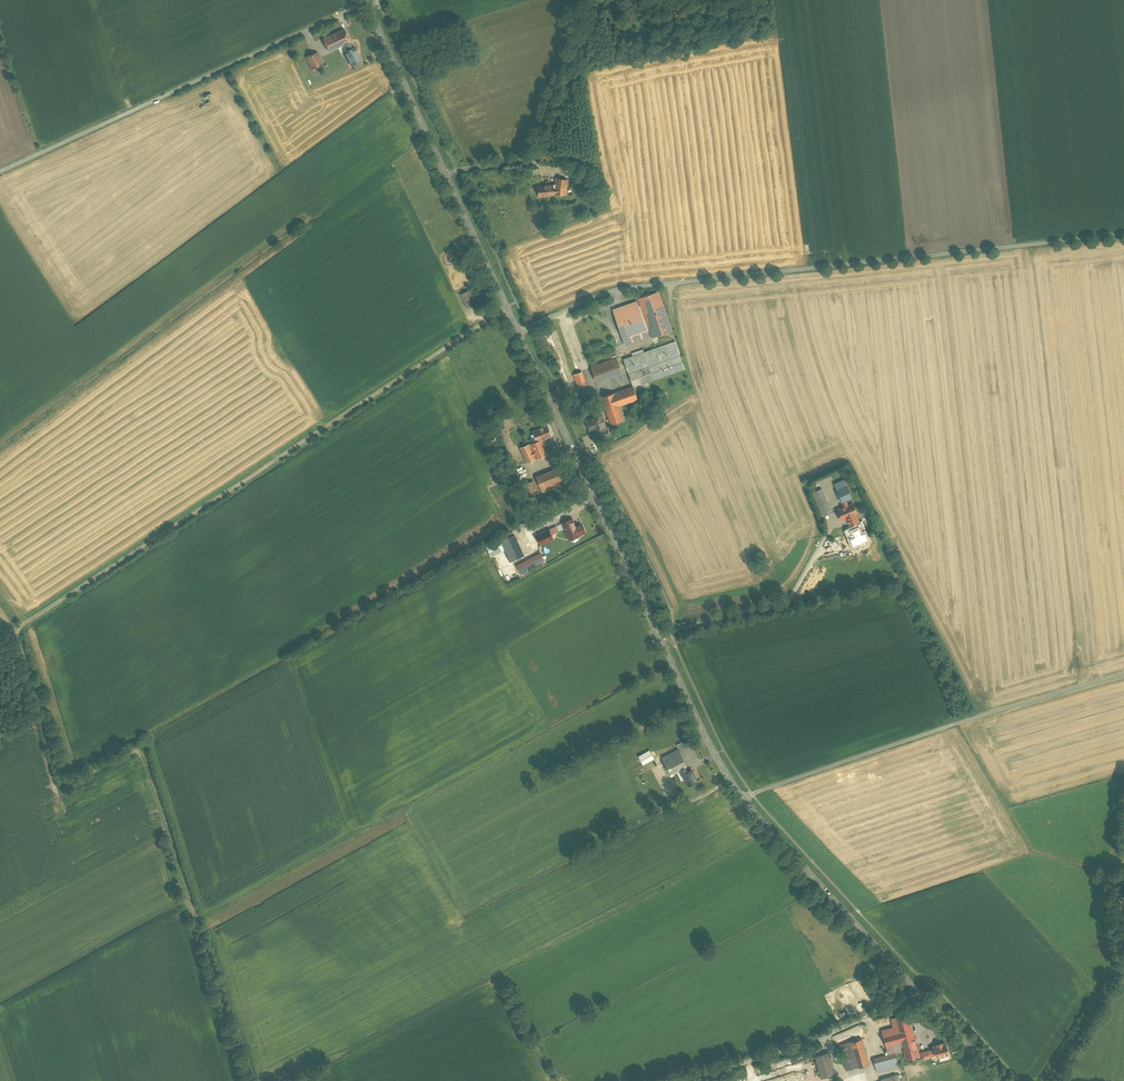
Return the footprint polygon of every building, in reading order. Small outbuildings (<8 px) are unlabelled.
[(345,30),(323,39),(329,53),(345,46),(348,53),(344,55),(349,68),(362,62),(356,48),(354,49),(345,30)] [(316,54),(306,58),(312,73),(317,71),(316,69),(322,67),(316,54)] [(589,174),(580,173),(579,184),(589,185),(589,174)] [(567,195),(569,180),(556,178),(554,185),(538,186),(539,197),(555,195),(567,195)] [(660,292),(638,299),(651,338),(673,331),(660,292)] [(636,301),(612,309),(624,344),(648,336),(636,301)] [(675,341),(624,359),(633,386),(685,369),(675,341)] [(618,358),(592,367),(597,382),(623,373),(618,358)] [(587,384),(583,372),(574,375),(578,387),(587,384)] [(633,386),(602,397),(612,427),(625,422),(620,407),(638,401),(633,386)] [(608,431),(602,415),(592,418),(593,420),(587,422),(591,433),(594,432),(596,435),(608,431)] [(552,436),(548,425),(533,431),(537,442),(543,440),(552,436)] [(526,463),(549,454),(543,440),(537,442),(521,449),(526,463)] [(543,492),(568,483),(562,467),(537,477),(543,492)] [(539,494),(534,481),(522,486),(528,499),(539,494)] [(852,498),(847,485),(837,490),(842,502),(847,500),(852,498)] [(822,488),(812,493),(823,517),(833,512),(822,488)] [(850,526),(859,522),(855,514),(857,513),(853,503),(849,505),(847,500),(842,502),(845,507),(838,510),(842,520),(847,518),(850,526)] [(572,519),(562,523),(570,539),(585,532),(582,524),(576,527),(572,519)] [(559,532),(556,526),(537,535),(542,545),(553,540),(551,535),(559,532)] [(524,555),(513,532),(501,538),(502,540),(487,547),(491,556),(505,549),(511,561),(524,555)] [(521,572),(544,561),(541,555),(518,567),(521,572)] [(680,751),(688,747),(684,741),(677,745),(680,751)] [(680,751),(677,745),(660,753),(670,773),(680,769),(685,766),(687,765),(680,751)] [(654,758),(651,751),(639,757),(643,764),(654,758)] [(680,769),(688,785),(697,781),(692,770),(688,772),(685,766),(680,769)] [(921,1052),(910,1012),(890,1018),(892,1028),(882,1030),(889,1054),(896,1052),(896,1054),(901,1052),(899,1044),(901,1043),(906,1061),(922,1056),(921,1052)] [(869,1064),(862,1038),(839,1045),(847,1070),(869,1064)] [(935,1050),(931,1051),(933,1056),(936,1055),(936,1057),(948,1054),(945,1043),(934,1046),(935,1050)] [(931,1051),(931,1049),(921,1052),(922,1056),(923,1061),(933,1058),(933,1056),(931,1051)] [(835,1074),(829,1052),(815,1056),(821,1077),(835,1074)] [(876,1071),(899,1066),(896,1054),(896,1052),(889,1054),(873,1058),(876,1071)]
